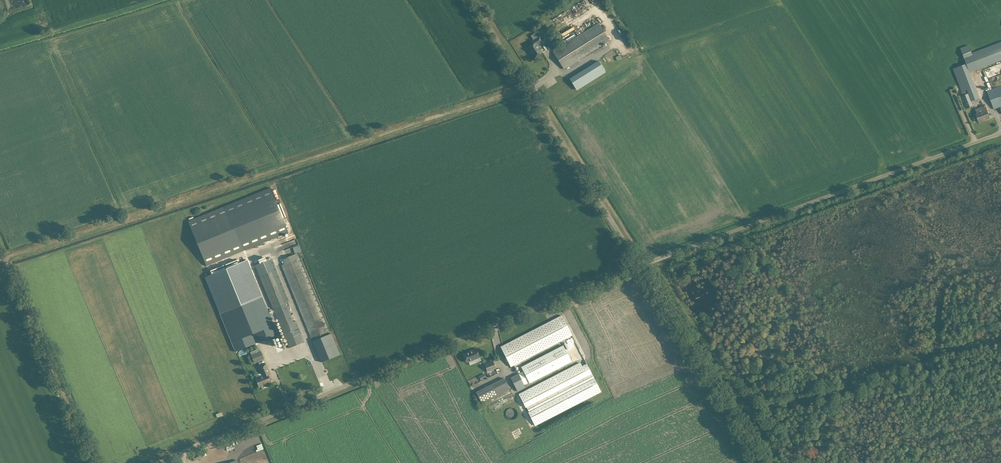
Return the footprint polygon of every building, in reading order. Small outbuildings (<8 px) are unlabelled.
[(598,23),(553,52),(564,69),(609,40),(598,23)] [(533,44),(527,48),(529,52),(530,51),(534,58),(539,55),(542,53),(539,49),(537,45),(538,44),(543,41),(539,36),(537,37),(535,33),(531,36),(533,40),(531,41),(533,44)] [(960,49),(965,61),(973,58),(978,68),(1000,60),(1000,43),(972,54),(969,45),(960,49)] [(570,79),(577,89),(605,71),(599,61),(570,79)] [(972,80),(959,84),(962,92),(967,90),(968,94),(968,93),(972,101),(979,98),(972,80)] [(994,109),(1000,106),(1000,86),(987,91),(994,109)] [(962,96),(967,108),(973,106),(972,101),(968,94),(962,96)] [(976,115),(979,122),(990,118),(984,104),(980,105),(981,107),(976,109),(978,114),(976,115)] [(270,188),(188,221),(206,265),(288,232),(283,219),(287,218),(279,199),(276,201),(270,188)] [(293,244),(279,250),(284,263),(281,265),(309,332),(311,337),(311,339),(312,341),(319,338),(318,336),(329,332),(327,327),(293,244)] [(256,265),(289,348),(304,342),(296,321),(293,322),(285,303),(289,302),(272,259),(256,265)] [(212,274),(205,277),(220,314),(243,305),(249,303),(262,297),(247,260),(225,269),(224,265),(210,271),(212,274)] [(243,305),(220,314),(235,352),(278,334),(262,297),(249,303),(243,305)] [(562,315),(501,347),(511,366),(572,335),(562,315)] [(331,333),(313,341),(321,362),(340,355),(331,333)] [(521,367),(529,383),(572,361),(563,345),(521,367)] [(463,355),(463,356),(464,358),(466,362),(468,361),(480,357),(477,348),(469,351),(469,352),(463,354),(463,355)] [(251,355),(255,363),(264,359),(261,351),(251,355)] [(485,364),(488,371),(496,368),(493,361),(485,364)] [(264,375),(256,378),(259,387),(271,382),(268,374),(270,373),(266,363),(260,366),(264,375)] [(554,376),(519,394),(526,408),(527,407),(529,412),(528,412),(535,425),(570,407),(601,391),(587,364),(582,366),(580,363),(554,376)] [(523,372),(519,374),(524,385),(528,383),(523,372)] [(510,378),(518,392),(525,387),(524,385),(519,374),(510,378)] [(504,378),(476,392),(482,403),(510,389),(504,378)] [(506,412),(506,414),(506,415),(507,417),(508,418),(509,419),(510,420),(512,420),(514,419),(516,418),(517,417),(517,416),(518,414),(518,412),(517,410),(515,409),(513,408),(512,408),(510,408),(508,409),(507,410),(506,412)]
